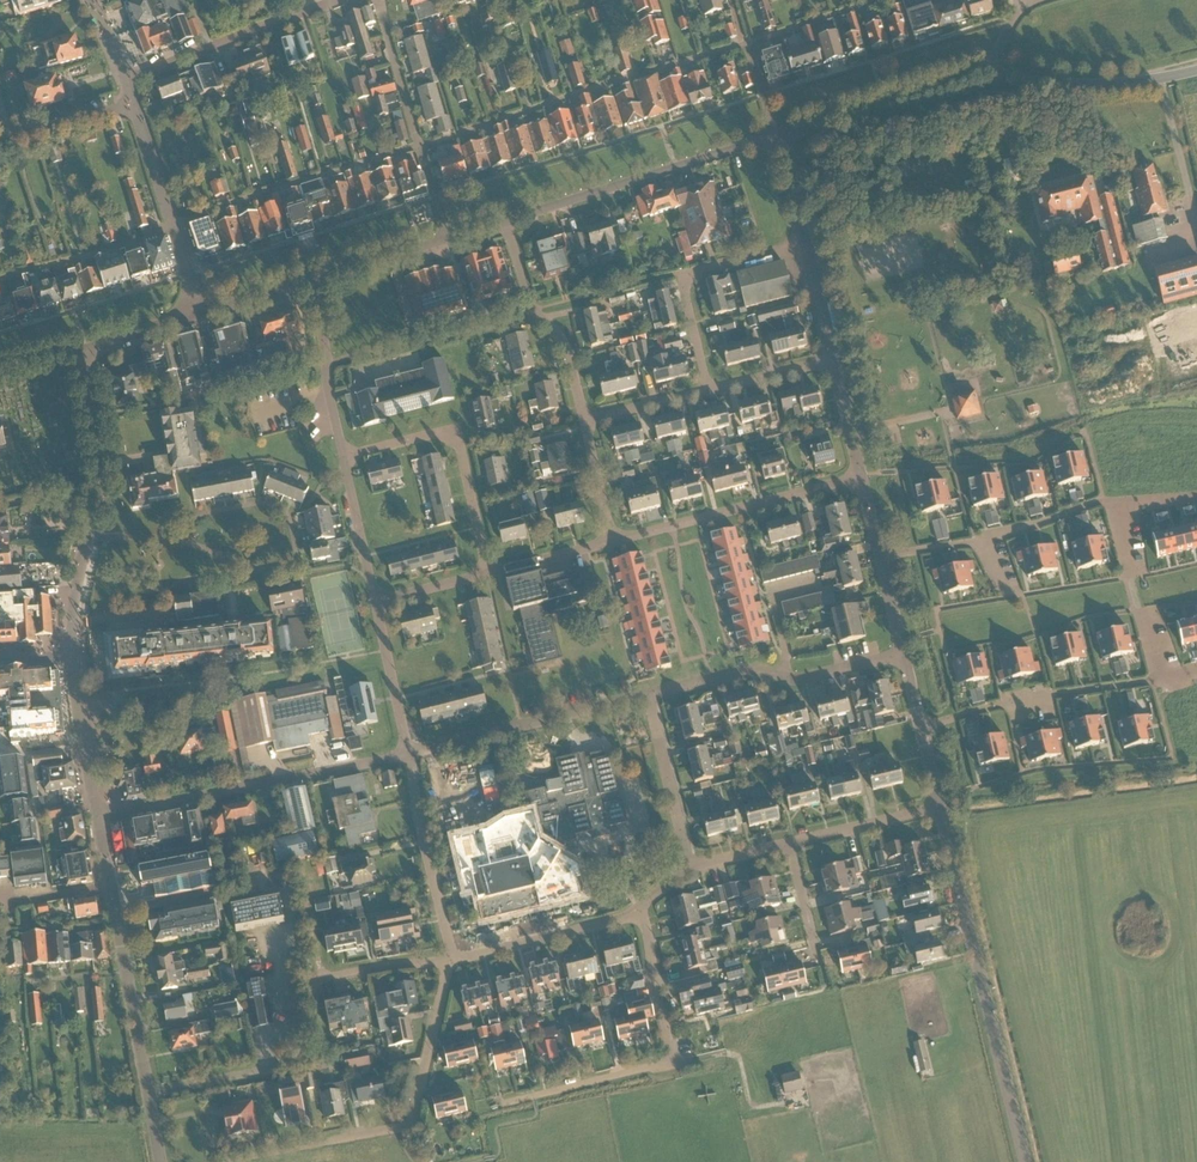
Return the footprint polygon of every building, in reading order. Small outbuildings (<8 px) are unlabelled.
[(56,5),(55,4),(61,2),(60,0),(17,0),(12,2),(16,17),(56,5)] [(126,5),(136,32),(137,36),(145,57),(155,54),(155,55),(157,54),(157,52),(172,46),(165,27),(164,27),(162,22),(170,19),(171,21),(185,15),(185,14),(189,12),(184,0),(126,0),(128,4),(126,5)] [(411,6),(413,6),(420,3),(426,20),(442,14),(437,0),(409,0),(411,6)] [(650,15),(645,0),(634,0),(639,18),(650,15)] [(662,18),(656,0),(645,0),(650,15),(651,21),(662,18)] [(692,0),(682,0),(685,10),(694,7),(692,0)] [(722,2),(722,0),(700,0),(705,16),(722,10),(720,3),(722,2)] [(758,2),(757,3),(765,31),(775,27),(767,0),(757,0),(758,2)] [(924,8),(907,13),(914,36),(928,32),(929,37),(939,34),(929,0),(921,0),(924,8)] [(954,24),(968,19),(962,0),(954,0),(947,2),(954,24)] [(972,18),(993,11),(990,0),(966,0),(972,18)] [(954,24),(947,2),(932,7),(939,28),(954,24)] [(886,21),(893,43),(908,38),(902,17),(904,16),(901,5),(892,7),(895,18),(886,21)] [(482,9),(480,9),(483,16),(485,23),(494,20),(491,10),(490,6),(488,7),(482,9)] [(371,8),(359,12),(364,27),(376,23),(371,8)] [(592,23),(600,21),(596,9),(588,11),(592,23)] [(517,23),(513,10),(494,17),(499,30),(517,23)] [(364,27),(359,12),(348,15),(362,60),(373,57),(364,27)] [(854,14),(847,16),(853,35),(843,38),(843,39),(840,40),(844,55),(848,54),(849,56),(865,51),(859,33),(860,33),(854,14)] [(185,15),(171,21),(179,43),(194,38),(188,23),(185,15)] [(650,15),(639,18),(647,42),(653,40),(654,43),(658,42),(651,21),(650,15)] [(455,25),(453,17),(445,19),(447,27),(455,25)] [(871,49),(887,44),(881,23),(883,22),(881,17),(872,20),(874,25),(865,28),(871,49)] [(662,18),(651,21),(658,42),(654,43),(655,46),(669,42),(662,18)] [(685,18),(678,20),(681,31),(688,29),(685,18)] [(196,20),(189,22),(195,38),(202,36),(196,20)] [(433,22),(436,34),(444,32),(441,20),(433,22)] [(338,50),(345,48),(355,45),(350,28),(345,30),(343,23),(338,24),(342,38),(335,40),(338,50)] [(422,25),(413,27),(415,35),(424,32),(422,25)] [(724,28),(728,40),(736,37),(732,25),(724,28)] [(816,39),(824,64),(845,58),(844,55),(840,40),(839,40),(836,29),(821,34),(818,25),(812,26),(816,39)] [(792,74),(822,65),(810,27),(803,29),(807,45),(790,51),(787,42),(782,44),(785,53),(785,52),(792,74)] [(289,66),(314,58),(306,34),(282,42),(289,66)] [(40,45),(47,69),(58,66),(59,66),(84,59),(82,54),(83,53),(82,49),(81,49),(80,46),(79,46),(76,35),(65,39),(65,38),(51,42),(52,42),(40,45)] [(502,45),(505,56),(506,56),(509,67),(515,64),(506,36),(499,38),(502,45)] [(404,42),(409,58),(427,53),(422,37),(404,42)] [(574,55),(570,40),(559,43),(561,50),(564,49),(567,57),(574,55)] [(623,47),(621,40),(614,42),(617,50),(614,51),(621,74),(632,70),(625,47),(623,47)] [(502,45),(496,47),(499,58),(505,56),(502,45)] [(785,60),(781,46),(759,53),(763,66),(762,66),(767,82),(790,75),(785,60)] [(245,57),(233,62),(239,78),(251,74),(254,81),(271,75),(262,50),(245,57)] [(431,69),(427,53),(409,58),(413,74),(431,69)] [(506,56),(505,56),(499,58),(498,58),(501,66),(497,68),(505,94),(516,90),(509,67),(506,56)] [(447,58),(449,67),(455,65),(452,57),(447,58)] [(550,58),(541,61),(548,84),(557,82),(550,58)] [(184,93),(187,102),(224,87),(215,63),(195,71),(197,79),(181,85),(179,77),(156,86),(162,102),(184,93)] [(735,69),(733,63),(724,66),(726,71),(717,74),(723,95),(739,91),(732,69),(735,69)] [(483,64),(474,67),(477,79),(486,76),(483,64)] [(568,67),(574,88),(585,85),(578,64),(568,67)] [(669,113),(690,106),(679,69),(673,71),(675,78),(659,83),(669,113)] [(374,70),(366,72),(369,83),(376,80),(374,70)] [(13,71),(5,74),(8,80),(15,78),(13,71)] [(683,79),(691,106),(712,99),(703,72),(683,79)] [(35,80),(33,73),(23,76),(26,87),(32,110),(64,101),(60,85),(57,85),(55,78),(47,81),(46,77),(35,80)] [(742,77),(746,89),(754,86),(750,74),(742,77)] [(645,120),(668,113),(657,76),(634,83),(641,104),(645,120)] [(361,84),(354,86),(358,100),(371,96),(365,78),(359,79),(361,84)] [(373,98),(395,92),(392,81),(370,88),(373,98)] [(636,105),(629,84),(621,87),(624,94),(616,97),(625,126),(645,120),(641,104),(636,105)] [(418,90),(422,106),(440,101),(436,85),(418,90)] [(318,94),(316,87),(309,89),(311,97),(318,94)] [(467,102),(463,87),(454,90),(459,105),(467,102)] [(398,102),(396,94),(374,100),(378,117),(388,114),(386,105),(398,102)] [(323,105),(319,95),(311,98),(315,108),(323,105)] [(581,140),(601,134),(588,95),(578,98),(580,103),(579,103),(581,110),(575,112),(579,125),(577,126),(581,140)] [(613,98),(593,104),(598,117),(603,133),(623,127),(619,114),(613,98)] [(252,113),(248,100),(242,102),(245,111),(248,110),(249,114),(241,116),(245,130),(246,130),(247,131),(246,132),(251,148),(263,144),(258,128),(256,128),(256,126),(252,113)] [(440,101),(422,106),(427,123),(437,120),(439,127),(436,127),(438,135),(450,131),(446,117),(445,117),(440,101)] [(368,129),(361,106),(352,108),(359,132),(368,129)] [(551,128),(557,147),(578,141),(568,111),(548,117),(552,127),(551,128)] [(353,121),(351,115),(344,117),(346,123),(344,123),(348,135),(357,132),(354,120),(353,121)] [(327,118),(318,121),(326,145),(335,142),(327,118)] [(537,154),(556,148),(547,120),(528,126),(537,154)] [(400,143),(408,141),(403,122),(395,124),(398,135),(392,137),(394,144),(400,142),(400,143)] [(511,131),(508,122),(502,124),(513,161),(529,156),(531,164),(537,162),(526,126),(511,131)] [(483,141),(487,154),(508,147),(507,145),(506,145),(500,125),(494,127),(497,136),(483,141)] [(312,150),(305,127),(295,130),(302,153),(312,150)] [(97,140),(95,133),(86,136),(88,143),(97,140)] [(281,135),(268,139),(271,148),(284,144),(281,135)] [(123,153),(119,138),(112,140),(116,155),(123,153)] [(462,147),(466,161),(486,154),(482,141),(462,147)] [(298,178),(287,144),(277,147),(288,181),(298,178)] [(57,145),(48,148),(52,163),(62,160),(57,145)] [(445,183),(467,175),(461,156),(462,156),(459,145),(448,149),(451,159),(439,163),(445,183)] [(512,162),(508,147),(487,154),(491,168),(512,162)] [(236,148),(228,151),(232,163),(240,160),(236,148)] [(486,154),(466,161),(470,175),(490,168),(486,154)] [(387,169),(371,174),(375,189),(380,203),(400,197),(396,182),(390,159),(384,161),(387,169)] [(396,178),(397,181),(419,174),(415,161),(394,167),(397,177),(396,178)] [(906,162),(893,168),(895,173),(908,168),(906,162)] [(1143,218),(1166,212),(1159,184),(1157,185),(1152,167),(1133,171),(1138,190),(1135,190),(1143,218)] [(352,171),(346,173),(352,194),(357,210),(379,203),(374,187),(370,173),(354,178),(352,171)] [(419,174),(397,181),(405,203),(428,196),(426,188),(427,188),(422,173),(419,174)] [(1082,185),(1046,195),(1045,191),(1035,193),(1043,224),(1062,219),(1061,213),(1078,209),(1082,225),(1098,221),(1101,233),(1093,235),(1102,273),(1130,265),(1112,195),(1099,198),(1100,201),(1097,202),(1091,179),(1081,181),(1082,185)] [(321,180),(298,188),(304,206),(306,205),(307,207),(312,224),(314,224),(334,217),(328,200),(325,190),(324,190),(321,180)] [(125,183),(139,229),(148,226),(137,191),(135,192),(132,181),(125,183)] [(225,194),(221,181),(211,183),(215,197),(225,194)] [(644,197),(637,199),(643,217),(650,215),(650,216),(679,208),(679,207),(675,192),(674,190),(673,187),(671,182),(665,184),(667,188),(668,192),(656,196),(654,188),(643,192),(644,197)] [(679,207),(679,208),(691,248),(730,236),(714,182),(678,193),(678,191),(675,192),(679,207)] [(334,217),(356,210),(347,183),(325,190),(334,217)] [(315,232),(312,224),(307,207),(306,205),(304,206),(298,188),(287,191),(289,199),(285,200),(288,211),(284,212),(290,231),(293,238),(293,239),(296,238),(315,232)] [(275,205),(259,209),(263,223),(268,238),(285,233),(287,240),(293,238),(290,231),(289,231),(284,217),(280,203),(281,203),(278,193),(272,195),(275,205)] [(226,251),(244,245),(236,218),(237,218),(234,208),(227,210),(230,220),(217,224),(226,251)] [(248,244),(262,240),(266,238),(258,211),(239,217),(248,244)] [(203,259),(223,252),(211,217),(187,225),(197,256),(196,257),(202,260),(203,259)] [(1138,247),(1167,240),(1161,220),(1133,227),(1138,247)] [(608,223),(587,229),(589,235),(582,237),(582,235),(574,238),(578,253),(593,249),(593,246),(600,244),(603,255),(616,251),(608,223)] [(110,224),(106,225),(108,232),(106,232),(108,239),(110,239),(112,243),(116,242),(110,224)] [(681,254),(684,253),(686,259),(693,257),(685,233),(678,235),(680,239),(677,240),(680,251),(681,254)] [(545,276),(557,273),(572,269),(568,258),(571,257),(564,235),(564,236),(554,239),(535,244),(540,260),(545,276)] [(143,244),(145,252),(152,274),(176,266),(167,237),(143,244)] [(22,249),(26,265),(33,263),(29,247),(22,249)] [(145,252),(143,253),(128,258),(125,250),(120,251),(123,259),(123,260),(125,259),(132,280),(133,280),(134,280),(136,282),(141,280),(142,278),(142,277),(150,275),(152,274),(145,252)] [(482,256),(463,262),(475,303),(513,291),(500,250),(482,256)] [(1076,251),(1051,257),(1055,275),(1080,269),(1076,251)] [(104,256),(95,258),(98,268),(104,289),(130,281),(123,260),(123,259),(107,264),(104,256)] [(1154,270),(1163,305),(1196,297),(1196,259),(1154,270)] [(737,275),(742,292),(744,300),(746,308),(792,296),(790,288),(786,274),(784,263),(737,275)] [(85,295),(104,289),(98,268),(84,272),(82,265),(76,267),(85,295)] [(71,281),(56,286),(61,302),(83,296),(75,269),(68,272),(71,281)] [(440,273),(440,271),(439,269),(409,278),(413,294),(410,294),(413,303),(416,302),(421,320),(465,307),(454,270),(440,273)] [(40,309),(30,277),(29,274),(23,276),(27,290),(11,295),(18,316),(40,309)] [(61,302),(56,286),(53,275),(49,276),(51,282),(41,286),(37,274),(30,277),(40,309),(61,302)] [(719,280),(707,283),(711,299),(723,296),(721,288),(730,286),(732,293),(732,294),(739,292),(735,277),(728,279),(728,278),(719,280)] [(0,322),(16,317),(10,298),(2,300),(0,293),(0,322)] [(647,298),(649,306),(651,314),(673,309),(668,293),(656,296),(647,298)] [(623,294),(609,298),(611,305),(625,301),(623,294)] [(725,304),(723,296),(711,299),(715,316),(727,313),(727,312),(736,310),(734,302),(725,304)] [(744,300),(738,302),(739,306),(741,314),(747,313),(746,308),(744,300)] [(500,303),(488,306),(489,313),(501,310),(500,303)] [(793,328),(790,316),(798,314),(796,304),(780,308),(790,351),(807,347),(803,329),(791,332),(791,329),(793,328)] [(1115,314),(1113,306),(1098,310),(1100,317),(1115,314)] [(776,331),(777,336),(770,337),(774,355),(790,351),(780,308),(764,312),(766,322),(776,319),(778,331),(776,331)] [(631,319),(641,317),(639,309),(629,311),(631,319)] [(673,309),(651,314),(655,330),(664,328),(664,329),(677,326),(673,309)] [(263,367),(293,358),(286,335),(302,330),(296,310),(260,321),(266,341),(256,344),(263,367)] [(600,328),(609,325),(605,310),(596,312),(596,311),(584,314),(588,330),(600,328)] [(631,320),(629,312),(618,314),(620,323),(631,320)] [(756,316),(748,318),(750,328),(758,326),(756,316)] [(721,333),(735,329),(733,321),(719,325),(721,333)] [(613,341),(609,325),(600,328),(588,330),(592,347),(604,344),(613,341)] [(241,370),(243,376),(259,372),(256,362),(245,326),(210,336),(215,350),(209,352),(212,360),(211,360),(206,361),(211,376),(213,375),(216,384),(238,378),(236,371),(241,370)] [(739,333),(737,333),(744,363),(760,358),(756,341),(745,344),(744,340),(746,340),(744,331),(739,333)] [(646,340),(644,333),(635,335),(636,342),(646,340)] [(727,367),(744,363),(737,333),(729,335),(731,343),(733,343),(734,346),(723,349),(727,367)] [(169,341),(177,371),(182,370),(187,388),(195,386),(195,389),(203,387),(202,384),(210,382),(205,362),(206,361),(211,360),(206,339),(200,341),(198,334),(169,341)] [(526,334),(507,339),(514,372),(534,368),(526,334)] [(631,335),(619,338),(621,345),(632,342),(631,335)] [(665,342),(663,342),(665,351),(673,380),(689,376),(685,358),(682,359),(673,361),(673,358),(675,357),(675,356),(673,350),(682,347),(680,338),(674,340),(665,342)] [(491,339),(482,341),(484,352),(494,350),(491,339)] [(163,384),(167,387),(168,388),(180,385),(177,371),(169,341),(145,347),(142,352),(145,364),(162,360),(166,374),(164,374),(161,378),(163,384)] [(651,360),(646,341),(636,344),(640,363),(651,360)] [(635,345),(628,346),(632,364),(640,363),(635,345)] [(657,365),(652,367),(654,374),(656,384),(673,380),(665,351),(660,352),(658,353),(659,359),(656,360),(657,365)] [(622,370),(620,361),(618,353),(610,355),(612,363),(613,363),(616,376),(620,393),(636,389),(632,372),(621,374),(620,371),(622,370)] [(377,391),(357,396),(365,427),(386,422),(385,418),(440,404),(454,400),(444,360),(422,365),(424,370),(375,382),(377,391)] [(620,393),(616,376),(613,363),(612,363),(605,365),(607,374),(610,373),(611,377),(599,380),(603,397),(620,393)] [(149,377),(145,364),(130,368),(131,376),(112,379),(117,408),(138,404),(134,379),(149,377)] [(500,386),(497,375),(490,376),(493,388),(500,386)] [(530,409),(540,407),(541,412),(558,409),(552,383),(535,387),(538,401),(529,403),(530,409)] [(509,387),(503,389),(505,398),(512,397),(509,387)] [(795,416),(803,415),(803,411),(821,406),(817,389),(802,393),(801,390),(780,395),(784,411),(794,408),(795,416)] [(957,420),(980,415),(975,391),(952,397),(955,411),(957,420)] [(767,398),(752,402),(757,421),(759,420),(768,418),(770,427),(780,425),(777,414),(777,413),(771,414),(769,408),(767,398)] [(490,402),(489,400),(472,404),(479,433),(496,429),(492,413),(501,411),(498,401),(490,402)] [(752,402),(738,405),(742,424),(754,421),(756,431),(761,430),(759,420),(757,421),(752,402)] [(715,431),(717,430),(726,428),(728,438),(733,436),(731,426),(729,427),(725,408),(710,412),(715,431)] [(157,475),(128,479),(133,509),(149,507),(148,500),(177,496),(173,472),(202,467),(192,409),(162,414),(169,457),(165,463),(160,463),(161,469),(157,475)] [(700,434),(709,432),(711,442),(719,440),(717,430),(715,431),(710,412),(695,416),(700,434)] [(668,419),(672,436),(686,433),(682,415),(668,419)] [(672,436),(668,419),(654,422),(658,440),(672,436)] [(6,448),(5,439),(9,438),(7,429),(3,430),(1,422),(0,422),(0,449),(6,448)] [(543,430),(542,422),(532,424),(534,432),(543,430)] [(640,426),(626,429),(630,447),(644,443),(640,426)] [(630,447),(626,429),(611,433),(616,450),(630,447)] [(790,433),(783,435),(785,442),(792,440),(790,433)] [(540,443),(538,435),(526,438),(529,446),(540,443)] [(815,467),(835,462),(829,436),(819,438),(803,442),(807,459),(812,458),(813,460),(813,459),(815,467)] [(707,451),(703,438),(694,440),(697,453),(707,451)] [(726,446),(724,439),(717,441),(719,448),(726,446)] [(680,440),(673,441),(676,452),(682,450),(680,440)] [(676,452),(673,441),(665,443),(668,454),(676,452)] [(541,465),(543,476),(570,470),(566,453),(568,452),(566,444),(547,449),(550,463),(541,465)] [(734,466),(731,456),(738,454),(736,445),(721,449),(724,458),(731,489),(748,485),(743,468),(732,470),(731,467),(734,466)] [(761,456),(763,463),(760,463),(765,480),(785,475),(781,461),(785,460),(782,450),(761,456)] [(537,451),(530,452),(536,480),(541,479),(537,463),(539,463),(537,451)] [(631,452),(633,462),(640,460),(637,451),(631,452)] [(627,463),(633,462),(631,452),(625,454),(627,463)] [(711,468),(707,453),(698,455),(702,470),(711,468)] [(1088,479),(1082,454),(1067,457),(1073,483),(1088,479)] [(422,459),(426,476),(444,472),(440,455),(422,459)] [(646,455),(639,457),(641,464),(648,463),(646,455)] [(1073,483),(1067,457),(1052,461),(1058,486),(1073,483)] [(715,493),(731,489),(724,458),(716,460),(718,470),(721,469),(722,473),(711,476),(715,493)] [(485,463),(490,487),(504,484),(501,471),(506,470),(504,459),(485,463)] [(399,460),(383,464),(387,481),(403,478),(399,460)] [(371,485),(387,481),(383,464),(367,468),(371,485)] [(230,470),(231,478),(235,494),(255,491),(253,480),(252,474),(239,476),(238,468),(230,470)] [(633,469),(615,473),(617,480),(630,477),(631,479),(635,478),(633,469)] [(264,489),(283,496),(293,473),(285,470),(282,477),(271,473),(264,489)] [(683,471),(678,473),(681,482),(683,482),(687,500),(702,497),(697,478),(686,481),(683,471)] [(1048,496),(1042,471),(1026,474),(1032,500),(1048,496)] [(218,472),(210,473),(215,498),(235,494),(231,478),(220,480),(218,472)] [(444,472),(426,476),(430,493),(447,489),(444,472)] [(195,502),(215,498),(210,473),(202,475),(204,483),(191,485),(195,502)] [(293,473),(283,496),(303,504),(309,488),(297,483),(300,476),(293,473)] [(681,482),(678,473),(664,476),(666,486),(668,486),(673,504),(687,500),(683,482),(681,482)] [(1032,500),(1026,474),(1011,478),(1017,503),(1032,500)] [(1004,501),(998,475),(983,479),(989,504),(1004,501)] [(652,489),(643,492),(641,492),(646,511),(660,507),(656,489),(657,489),(655,478),(650,480),(652,489)] [(989,504),(983,479),(968,482),(974,508),(989,504)] [(641,482),(635,483),(632,484),(635,494),(626,496),(631,515),(646,511),(641,492),(643,492),(641,482)] [(951,507),(945,482),(930,485),(936,511),(951,507)] [(936,511),(930,485),(915,489),(921,514),(936,511)] [(447,489),(430,493),(434,510),(451,506),(447,489)] [(551,509),(546,490),(535,493),(540,512),(551,509)] [(524,495),(522,495),(528,517),(537,514),(536,511),(531,493),(524,495)] [(584,522),(579,503),(573,505),(570,494),(563,496),(566,507),(553,510),(558,529),(584,522)] [(451,506),(434,510),(437,527),(455,523),(451,506)] [(803,517),(802,517),(806,534),(807,534),(814,532),(820,531),(829,528),(829,526),(848,522),(844,507),(825,511),(828,520),(814,524),(812,515),(803,517)] [(307,528),(340,522),(339,517),(331,519),(329,508),(304,513),(307,528)] [(9,544),(7,517),(0,518),(0,545),(9,544)] [(795,519),(781,523),(786,541),(788,541),(797,538),(799,548),(804,546),(802,537),(800,537),(795,519)] [(498,526),(502,543),(527,537),(522,520),(498,526)] [(340,522),(307,528),(310,544),(335,539),(333,529),(341,527),(340,522)] [(822,540),(819,540),(823,553),(844,548),(842,538),(851,536),(848,522),(829,526),(829,528),(830,531),(832,537),(822,540)] [(790,550),(788,541),(786,541),(781,523),(766,526),(769,537),(770,543),(771,545),(782,542),(785,551),(790,550)] [(1179,530),(1184,551),(1196,548),(1196,547),(1192,526),(1179,530)] [(711,535),(715,552),(739,545),(740,548),(745,547),(744,544),(743,539),(738,541),(735,529),(711,535)] [(1179,530),(1166,533),(1171,555),(1184,551),(1179,530)] [(1153,535),(1152,535),(1157,559),(1158,559),(1158,558),(1171,555),(1166,533),(1153,536),(1153,535)] [(1108,563),(1102,538),(1087,541),(1093,567),(1108,563)] [(311,547),(310,547),(313,562),(328,559),(328,563),(339,561),(337,551),(347,549),(345,540),(328,544),(311,547)] [(1093,567),(1087,541),(1072,545),(1078,570),(1093,567)] [(454,542),(437,546),(442,564),(459,559),(454,542)] [(715,552),(719,568),(744,561),(744,564),(749,563),(748,560),(747,555),(742,557),(740,548),(739,545),(715,552)] [(1059,554),(1057,545),(1037,549),(1042,574),(1058,570),(1054,555),(1059,554)] [(12,567),(10,546),(0,547),(0,568),(12,567)] [(437,546),(420,550),(425,568),(442,564),(437,546)] [(1042,574),(1037,549),(1017,554),(1019,563),(1023,562),(1027,577),(1042,574)] [(420,550),(404,555),(409,572),(425,568),(420,550)] [(614,568),(619,567),(621,574),(645,568),(641,553),(612,561),(614,568)] [(409,572),(404,555),(387,559),(392,577),(409,572)] [(839,569),(823,572),(824,578),(831,576),(840,574),(859,569),(856,555),(837,559),(839,568),(839,569)] [(812,557),(811,558),(815,571),(819,570),(820,570),(817,556),(813,557),(812,557)] [(809,558),(805,559),(808,573),(815,571),(811,558),(809,558)] [(802,560),(799,561),(802,574),(808,573),(805,559),(802,560)] [(719,568),(723,584),(748,578),(748,580),(753,579),(753,576),(751,571),(747,573),(744,564),(744,561),(719,568)] [(795,562),(792,562),(795,576),(802,574),(799,561),(795,562)] [(788,563),(786,564),(789,578),(795,576),(792,562),(788,563)] [(974,571),(972,562),(952,567),(958,591),(973,588),(970,572),(974,571)] [(781,565),(779,566),(783,579),(789,578),(786,564),(781,565)] [(774,567),(773,567),(776,581),(783,579),(779,566),(774,567)] [(14,590),(21,589),(19,567),(12,567),(0,568),(0,591),(14,590)] [(767,569),(766,569),(770,582),(776,581),(773,567),(767,569)] [(958,591),(952,567),(932,572),(934,581),(939,580),(943,595),(958,591)] [(523,623),(552,616),(556,615),(555,612),(573,608),(572,605),(591,600),(583,568),(543,578),(541,573),(506,581),(513,611),(520,609),(523,623)] [(618,583),(622,581),(625,590),(649,584),(645,568),(621,574),(616,576),(618,583)] [(766,569),(760,570),(763,584),(770,582),(766,569)] [(840,574),(831,576),(831,578),(841,576),(843,585),(833,587),(834,593),(845,590),(844,588),(863,584),(859,569),(840,574)] [(723,584),(727,600),(752,594),(753,596),(757,595),(757,593),(755,587),(751,589),(748,580),(748,578),(723,584)] [(299,584),(269,590),(273,612),(283,610),(285,620),(297,617),(295,607),(304,606),(299,584)] [(622,599),(626,597),(629,606),(653,600),(649,584),(625,590),(620,592),(622,599)] [(36,642),(35,636),(36,635),(36,636),(42,636),(53,635),(50,596),(37,597),(36,590),(0,592),(0,645),(36,642)] [(820,594),(823,608),(835,605),(832,591),(820,594)] [(178,622),(218,616),(218,615),(224,614),(223,606),(217,607),(215,593),(179,599),(176,599),(174,599),(176,617),(177,617),(178,622)] [(727,600),(732,616),(756,610),(757,612),(761,611),(761,609),(760,604),(755,605),(753,596),(752,594),(727,600)] [(820,594),(813,596),(817,609),(823,608),(820,594)] [(813,596),(807,597),(811,611),(817,609),(813,596)] [(807,597),(801,599),(804,612),(811,611),(807,597)] [(801,599),(795,600),(798,614),(804,612),(801,599)] [(466,606),(470,621),(492,616),(488,600),(462,606),(463,606),(466,606)] [(626,615),(631,613),(633,622),(658,616),(653,600),(629,606),(624,608),(626,615)] [(795,600),(788,602),(792,616),(798,614),(795,600)] [(788,602),(781,604),(785,617),(792,616),(788,602)] [(870,615),(867,604),(860,605),(862,613),(863,616),(870,615)] [(862,613),(860,605),(832,612),(840,644),(862,639),(855,610),(858,609),(859,614),(862,613)] [(436,631),(437,635),(438,634),(434,620),(440,619),(438,610),(432,611),(431,608),(415,612),(421,635),(436,631)] [(732,616),(736,633),(760,626),(761,628),(765,627),(765,625),(764,619),(759,621),(757,612),(756,610),(732,616)] [(406,642),(407,642),(406,638),(421,635),(415,612),(399,616),(406,642)] [(492,616),(470,621),(473,636),(495,632),(492,616)] [(552,616),(523,623),(534,665),(562,658),(561,655),(552,616)] [(630,631),(635,629),(637,638),(662,632),(658,616),(633,622),(628,624),(630,631)] [(579,620),(576,621),(577,627),(591,623),(590,618),(590,617),(579,620)] [(605,617),(598,619),(601,630),(608,628),(605,617)] [(281,654),(294,651),(313,648),(308,618),(289,621),(290,626),(276,628),(281,654)] [(1177,623),(1176,623),(1182,647),(1182,646),(1195,643),(1190,621),(1177,624),(1177,623)] [(274,654),(271,625),(243,628),(243,626),(220,629),(220,630),(166,636),(166,635),(143,637),(143,639),(113,642),(116,672),(147,669),(147,670),(169,667),(169,666),(224,660),(224,661),(246,659),(246,657),(274,654)] [(760,626),(736,633),(740,649),(769,641),(767,634),(763,635),(761,628),(760,626)] [(1133,653),(1127,628),(1112,632),(1118,657),(1133,653)] [(495,632),(473,636),(477,652),(499,647),(495,632)] [(634,647),(639,645),(641,654),(666,648),(662,632),(637,638),(632,640),(634,647)] [(1118,657),(1112,632),(1097,635),(1103,660),(1118,657)] [(1086,660),(1080,634),(1065,638),(1071,663),(1086,660)] [(1071,663),(1065,638),(1049,642),(1056,667),(1071,663)] [(480,667),(476,668),(476,669),(484,667),(486,673),(502,670),(500,664),(502,663),(499,647),(477,652),(480,667)] [(643,661),(646,673),(671,667),(666,648),(641,654),(636,656),(638,663),(643,661)] [(1040,673),(1038,663),(1033,665),(1030,649),(1014,653),(1020,677),(1040,673)] [(1020,677),(1014,653),(999,656),(1003,672),(998,673),(1000,682),(1020,677)] [(989,678),(983,655),(968,659),(974,682),(989,678)] [(974,682),(968,659),(953,662),(958,686),(974,682)] [(21,740),(31,739),(30,733),(56,731),(56,733),(60,733),(65,732),(60,672),(28,675),(28,671),(6,673),(6,677),(0,678),(0,732),(7,732),(8,742),(11,741),(12,747),(21,746),(21,740)] [(328,701),(324,682),(277,691),(278,696),(266,698),(265,695),(237,701),(246,748),(274,742),(276,752),(310,746),(308,736),(331,732),(332,741),(344,739),(336,700),(328,701)] [(855,709),(872,705),(871,703),(890,698),(886,683),(868,688),(870,697),(861,699),(859,691),(851,693),(855,709)] [(352,698),(345,699),(350,719),(355,718),(357,726),(377,721),(373,706),(372,700),(374,699),(371,685),(351,690),(353,690),(355,697),(352,698)] [(481,687),(465,691),(471,713),(487,709),(481,687)] [(465,691),(450,695),(455,717),(471,713),(465,691)] [(754,692),(740,696),(744,715),(753,713),(754,719),(760,718),(759,711),(754,692)] [(845,694),(830,698),(835,717),(837,716),(846,714),(848,724),(854,723),(851,712),(849,712),(845,694)] [(450,695),(434,699),(440,721),(455,717),(450,695)] [(744,715),(740,696),(725,700),(730,719),(738,717),(740,723),(746,721),(744,715)] [(835,717),(830,698),(815,702),(820,720),(831,718),(834,728),(839,726),(837,716),(835,717)] [(894,713),(890,698),(871,703),(872,705),(873,711),(863,714),(868,732),(884,728),(881,716),(894,713)] [(434,699),(418,703),(424,725),(440,721),(434,699)] [(126,711),(126,708),(126,705),(124,703),(122,701),(119,700),(117,700),(114,701),(112,702),(110,704),(109,707),(110,710),(110,712),(112,714),(114,716),(117,716),(119,716),(122,715),(124,714),(126,711)] [(811,712),(806,713),(804,705),(789,708),(794,727),(796,727),(805,724),(808,737),(817,735),(811,712)] [(696,707),(678,711),(682,726),(713,719),(712,714),(712,713),(703,715),(703,718),(699,719),(696,707)] [(798,737),(796,727),(794,727),(789,708),(774,712),(779,731),(790,728),(793,738),(798,737)] [(224,753),(236,750),(229,712),(217,715),(224,753)] [(1148,717),(1133,720),(1139,746),(1154,742),(1148,717)] [(1106,743),(1100,718),(1084,721),(1091,746),(1106,743)] [(713,719),(682,726),(685,742),(703,737),(701,725),(705,724),(706,727),(715,725),(714,720),(713,719)] [(986,730),(983,719),(978,720),(980,732),(986,730)] [(1133,720),(1118,724),(1124,749),(1139,746),(1133,720)] [(1091,746),(1084,721),(1069,725),(1075,750),(1091,746)] [(775,733),(772,722),(765,724),(768,735),(775,733)] [(859,726),(850,728),(851,735),(861,733),(859,726)] [(182,755),(204,752),(203,741),(216,739),(214,730),(179,735),(182,755)] [(1062,739),(1060,730),(1040,735),(1046,759),(1061,756),(1057,740),(1062,739)] [(829,731),(821,731),(822,741),(830,740),(829,731)] [(775,746),(773,739),(774,739),(773,734),(767,736),(770,748),(775,746)] [(1009,760),(1003,735),(988,739),(994,764),(1009,760)] [(1046,759),(1040,735),(1020,739),(1022,749),(1027,747),(1030,763),(1046,759)] [(774,739),(773,739),(775,746),(777,755),(778,756),(787,753),(785,748),(783,737),(774,739)] [(852,737),(845,738),(848,750),(855,748),(852,737)] [(360,749),(358,738),(349,740),(351,751),(360,749)] [(725,738),(713,741),(715,749),(727,746),(725,738)] [(994,764),(988,739),(973,742),(979,768),(994,764)] [(742,754),(740,743),(728,746),(730,757),(742,754)] [(831,743),(823,745),(825,753),(833,751),(831,743)] [(797,745),(785,748),(787,753),(791,752),(791,751),(798,749),(797,745)] [(808,767),(815,765),(811,747),(804,749),(808,767)] [(688,753),(691,768),(723,761),(722,755),(712,757),(713,760),(709,761),(706,749),(688,753)] [(791,753),(785,755),(786,762),(793,760),(791,753)] [(880,756),(888,787),(903,784),(898,765),(887,768),(886,764),(888,763),(886,754),(880,756)] [(41,757),(33,758),(34,765),(34,767),(42,766),(61,764),(60,755),(41,757)] [(833,755),(826,756),(828,765),(835,763),(833,755)] [(23,756),(0,759),(0,796),(0,799),(28,795),(23,756)] [(888,787),(880,756),(874,757),(877,766),(879,766),(880,770),(868,773),(873,791),(888,787)] [(144,766),(146,775),(160,772),(159,763),(159,762),(156,763),(155,761),(147,762),(147,764),(144,765),(144,766)] [(725,766),(723,761),(691,768),(695,783),(713,779),(710,767),(715,766),(715,769),(725,766)] [(854,762),(853,762),(844,764),(838,765),(846,797),(861,794),(857,775),(854,762)] [(53,767),(46,768),(35,770),(37,784),(43,783),(45,793),(77,788),(73,763),(53,766),(53,767)] [(34,765),(28,766),(33,798),(39,797),(37,784),(35,770),(34,765)] [(846,797),(838,765),(832,767),(835,776),(837,775),(838,780),(827,782),(831,801),(846,797)] [(135,770),(116,773),(119,788),(124,788),(126,801),(126,803),(140,800),(146,799),(143,784),(142,780),(141,773),(140,769),(135,770)] [(394,773),(382,775),(385,789),(397,787),(394,773)] [(803,774),(797,775),(804,807),(820,804),(815,785),(803,788),(802,784),(805,783),(803,774)] [(789,811),(804,807),(797,775),(791,777),(793,786),(796,785),(797,790),(785,792),(789,811)] [(334,802),(338,820),(359,816),(357,806),(369,803),(363,776),(335,782),(339,801),(334,802)] [(305,787),(287,792),(283,793),(293,837),(272,842),(277,864),(319,854),(313,830),(315,830),(305,787)] [(757,792),(764,824),(779,820),(775,802),(763,805),(762,801),(765,800),(763,791),(757,792)] [(764,824),(757,792),(751,794),(753,803),(756,802),(757,807),(745,809),(749,828),(764,824)] [(16,824),(19,844),(38,842),(35,820),(31,821),(28,800),(9,803),(12,824),(16,824)] [(721,801),(715,802),(723,834),(738,830),(733,812),(722,815),(721,811),(723,810),(721,801)] [(708,837),(723,834),(715,802),(709,803),(711,813),(714,812),(715,816),(703,819),(708,837)] [(359,816),(338,820),(340,830),(346,829),(348,838),(348,839),(350,846),(350,847),(360,845),(358,836),(376,832),(374,822),(373,822),(371,814),(370,814),(369,810),(371,810),(370,807),(368,808),(368,805),(370,804),(369,803),(357,806),(359,816)] [(238,807),(225,809),(227,821),(242,818),(243,822),(244,827),(256,825),(255,819),(252,807),(252,804),(238,807)] [(44,810),(46,819),(46,820),(63,817),(62,807),(44,810)] [(200,807),(182,811),(130,820),(135,848),(137,859),(155,855),(207,846),(200,807)] [(511,827),(452,841),(465,895),(475,892),(482,921),(563,902),(571,900),(586,896),(579,866),(539,841),(532,814),(510,819),(511,827)] [(63,820),(65,829),(60,830),(62,843),(67,842),(67,843),(86,839),(82,816),(63,820)] [(222,818),(211,820),(213,832),(215,832),(216,836),(212,837),(213,842),(226,840),(225,835),(222,818)] [(281,832),(279,824),(270,826),(272,834),(281,832)] [(605,846),(602,832),(592,834),(596,849),(598,858),(601,857),(607,855),(605,846)] [(901,856),(903,864),(927,859),(923,844),(903,849),(902,843),(887,846),(890,859),(901,856)] [(43,847),(10,851),(15,887),(46,883),(47,883),(43,847)] [(93,882),(89,860),(87,850),(62,855),(63,865),(60,865),(61,871),(64,870),(67,887),(93,882)] [(882,852),(875,853),(877,861),(884,860),(882,852)] [(10,877),(8,855),(0,856),(0,878),(10,877)] [(209,855),(139,868),(142,887),(160,883),(162,897),(156,899),(156,900),(216,889),(209,855)] [(323,860),(327,875),(338,872),(335,857),(323,860)] [(853,860),(856,874),(863,872),(860,858),(853,860)] [(927,859),(903,864),(905,873),(879,879),(882,892),(906,886),(912,884),(910,878),(930,873),(927,859)] [(376,873),(373,860),(356,863),(356,862),(341,866),(343,875),(350,873),(353,886),(372,882),(370,874),(376,873)] [(134,865),(120,868),(123,881),(137,878),(134,865)] [(819,871),(822,884),(855,876),(854,871),(845,873),(843,865),(819,871)] [(855,876),(822,884),(825,896),(849,890),(858,888),(856,881),(855,876)] [(744,900),(777,892),(774,879),(750,885),(752,893),(743,895),(744,900)] [(902,899),(905,910),(906,917),(927,912),(925,905),(932,903),(928,887),(918,889),(917,883),(912,884),(906,886),(909,897),(902,899)] [(734,899),(730,884),(723,886),(727,901),(734,899)] [(726,903),(722,887),(713,889),(717,906),(726,903)] [(671,902),(675,916),(697,911),(694,899),(706,896),(704,891),(691,894),(692,897),(671,902)] [(777,892),(744,900),(745,905),(754,903),(756,910),(764,908),(780,904),(777,892)] [(279,893),(231,902),(236,932),(255,928),(254,927),(276,923),(276,924),(285,923),(279,893)] [(359,893),(350,895),(353,909),(356,909),(362,908),(359,893)] [(69,910),(75,909),(76,919),(99,915),(96,899),(74,902),(73,900),(68,901),(69,910)] [(330,910),(328,899),(314,901),(316,912),(330,910)] [(49,912),(47,904),(38,906),(39,913),(49,912)] [(216,904),(147,917),(150,932),(156,930),(158,941),(180,937),(179,932),(220,924),(216,904)] [(727,905),(719,907),(721,914),(729,912),(727,905)] [(828,923),(861,915),(860,910),(851,912),(849,905),(825,911),(828,923)] [(878,918),(885,916),(883,905),(876,907),(878,918)] [(868,908),(860,910),(861,915),(869,913),(872,912),(875,912),(874,907),(868,908)] [(393,913),(395,927),(412,924),(410,915),(415,914),(414,908),(408,909),(409,910),(393,913)] [(697,911),(675,916),(678,931),(699,925),(700,928),(713,924),(711,919),(700,922),(697,911)] [(379,930),(395,927),(393,913),(377,916),(377,914),(371,916),(372,922),(377,921),(379,930)] [(853,923),(862,920),(862,921),(871,919),(869,913),(861,915),(828,923),(831,936),(855,930),(853,923)] [(942,922),(940,914),(937,915),(937,913),(913,919),(916,933),(902,937),(904,944),(929,938),(927,931),(941,928),(939,923),(942,922)] [(359,923),(354,924),(352,916),(340,919),(346,952),(357,950),(356,947),(363,946),(359,923)] [(751,940),(783,931),(780,918),(756,925),(758,932),(749,935),(751,940)] [(335,954),(346,952),(340,919),(327,921),(329,929),(324,930),(328,952),(334,951),(335,954)] [(412,924),(395,927),(398,940),(414,937),(414,939),(420,938),(419,931),(413,932),(412,924)] [(878,924),(866,927),(868,934),(880,931),(878,924)] [(398,940),(395,927),(379,930),(380,939),(375,939),(376,946),(382,945),(382,943),(398,940)] [(692,940),(681,943),(685,957),(704,952),(701,942),(710,940),(707,929),(691,933),(692,940)] [(95,933),(88,934),(88,932),(70,935),(71,946),(93,943),(94,951),(97,951),(98,959),(110,958),(106,931),(95,933)] [(783,931),(751,940),(752,945),(761,942),(763,950),(787,944),(783,931)] [(48,964),(46,948),(45,932),(22,934),(24,950),(25,966),(26,975),(32,975),(31,966),(48,964)] [(46,935),(48,949),(49,964),(71,962),(69,948),(68,933),(46,935)] [(630,938),(616,942),(622,964),(633,961),(636,973),(641,972),(638,958),(636,959),(630,938)] [(947,956),(945,947),(940,949),(938,943),(930,945),(929,938),(904,944),(907,957),(915,955),(918,964),(942,958),(942,957),(947,956)] [(868,949),(872,948),(870,940),(861,942),(863,947),(852,950),(857,971),(872,967),(868,949)] [(879,941),(873,942),(875,949),(883,948),(881,941),(879,941)] [(610,967),(622,964),(616,942),(602,945),(607,966),(604,967),(608,980),(613,978),(610,967)] [(21,943),(4,944),(6,968),(23,966),(21,943)] [(71,946),(72,962),(94,960),(92,944),(71,946)] [(231,945),(225,946),(206,949),(207,956),(219,954),(220,962),(233,960),(231,945)] [(832,949),(834,957),(839,956),(843,974),(857,971),(852,950),(842,952),(841,947),(832,949)] [(593,951),(578,955),(584,977),(595,974),(598,986),(604,984),(600,971),(598,972),(593,951)] [(704,952),(685,957),(688,971),(699,968),(701,975),(718,971),(715,960),(712,961),(709,951),(704,952)] [(573,980),(584,977),(578,955),(564,958),(569,979),(567,979),(570,993),(575,991),(573,980)] [(158,976),(183,971),(186,971),(184,962),(173,964),(172,957),(156,960),(158,970),(157,970),(158,976)] [(541,964),(547,985),(548,990),(553,989),(552,983),(560,982),(555,960),(541,964)] [(734,961),(724,964),(726,969),(742,965),(741,960),(734,961)] [(782,967),(785,978),(804,973),(801,962),(782,967)] [(907,973),(905,963),(890,967),(892,976),(907,973)] [(547,985),(541,964),(528,967),(535,994),(540,992),(539,987),(547,985)] [(726,969),(729,981),(745,977),(742,965),(726,969)] [(187,971),(188,977),(185,977),(186,981),(210,976),(208,967),(187,971)] [(766,982),(785,978),(782,967),(763,971),(766,982)] [(233,970),(221,972),(224,986),(235,984),(233,970)] [(184,980),(183,971),(158,976),(159,981),(160,981),(162,991),(178,988),(177,981),(184,980)] [(804,973),(785,978),(787,989),(806,984),(804,973)] [(521,975),(508,978),(513,999),(515,1005),(520,1003),(519,998),(527,996),(521,975)] [(513,999),(508,978),(495,981),(501,1008),(507,1007),(506,1001),(513,999)] [(787,989),(785,978),(766,982),(768,993),(787,989)] [(274,1026),(265,980),(244,984),(253,1030),(274,1026)] [(643,981),(628,984),(630,992),(644,988),(643,981)] [(683,1010),(695,1007),(692,998),(711,993),(708,981),(678,989),(683,1010)] [(474,987),(479,1008),(480,1013),(486,1012),(484,1006),(492,1004),(487,983),(474,987)] [(399,1009),(407,1007),(417,1005),(413,984),(395,987),(396,996),(374,1000),(378,1020),(397,1016),(401,1016),(399,1009)] [(617,995),(614,985),(608,986),(610,997),(617,995)] [(749,997),(746,986),(735,989),(738,998),(739,998),(740,1000),(749,997)] [(479,1008),(474,987),(460,990),(467,1017),(472,1015),(471,1010),(479,1008)] [(607,987),(598,989),(600,994),(601,999),(610,997),(608,992),(607,987)] [(85,1012),(82,988),(74,989),(77,1013),(85,1012)] [(101,989),(91,990),(95,1022),(104,1021),(101,989)] [(647,989),(637,991),(638,998),(648,995),(647,989)] [(711,993),(692,998),(695,1007),(697,1016),(709,1013),(718,1011),(724,1009),(723,1004),(719,991),(711,993)] [(32,1026),(43,1025),(39,993),(28,994),(32,1026)] [(624,995),(626,1004),(626,1005),(634,1038),(649,1034),(645,1020),(654,1017),(649,1000),(634,1003),(632,993),(624,995)] [(351,1001),(350,996),(325,1001),(324,1001),(325,1004),(326,1009),(330,1031),(342,1028),(343,1034),(369,1029),(363,999),(351,1001)] [(604,1012),(611,1011),(608,999),(601,1001),(604,1012)] [(734,1003),(737,1015),(753,1011),(750,999),(734,1003)] [(178,1004),(164,1006),(167,1022),(187,1018),(184,1000),(177,1001),(178,1004)] [(591,1002),(590,1003),(592,1009),(601,1007),(600,1000),(591,1002)] [(62,1001),(53,1002),(55,1025),(64,1024),(62,1001)] [(544,1004),(535,1006),(536,1012),(545,1010),(544,1004)] [(235,1005),(215,1008),(216,1018),(234,1015),(236,1015),(235,1005)] [(575,1019),(583,1017),(580,1005),(572,1007),(575,1019)] [(611,1022),(615,1021),(619,1041),(634,1038),(626,1005),(617,1008),(617,1011),(609,1013),(611,1022)] [(527,1010),(518,1012),(520,1019),(529,1017),(527,1010)] [(15,1011),(7,1012),(8,1024),(16,1023),(15,1011)] [(540,1015),(524,1019),(527,1031),(539,1028),(538,1023),(542,1022),(540,1015)] [(408,1020),(398,1022),(397,1016),(378,1020),(381,1033),(386,1032),(387,1039),(388,1039),(389,1046),(394,1045),(394,1046),(413,1042),(412,1041),(408,1021),(408,1020)] [(498,1017),(489,1020),(491,1027),(500,1024),(498,1017)] [(526,1031),(524,1019),(516,1021),(518,1033),(526,1031)] [(184,1031),(171,1034),(174,1050),(196,1046),(194,1037),(194,1034),(215,1030),(213,1020),(183,1026),(184,1031)] [(242,1020),(236,1021),(238,1031),(244,1030),(242,1020)] [(470,1021),(454,1025),(456,1034),(473,1030),(470,1021)] [(598,1021),(584,1024),(589,1045),(603,1041),(598,1021)] [(500,1024),(501,1025),(511,1068),(525,1064),(520,1043),(514,1045),(508,1022),(500,1024)] [(584,1024),(569,1028),(574,1048),(589,1045),(584,1024)] [(491,1050),(496,1071),(511,1068),(501,1025),(490,1028),(491,1034),(494,1045),(496,1049),(491,1050)] [(487,1028),(477,1030),(479,1040),(489,1038),(488,1035),(491,1034),(490,1028),(487,1028)] [(549,1062),(558,1060),(557,1053),(568,1050),(563,1031),(556,1033),(555,1028),(542,1031),(545,1044),(537,1046),(540,1057),(548,1055),(549,1062)] [(458,1045),(450,1047),(448,1041),(439,1044),(441,1051),(444,1050),(449,1069),(463,1065),(458,1045)] [(473,1041),(458,1045),(463,1065),(478,1062),(473,1041)] [(921,1073),(930,1071),(923,1042),(914,1044),(921,1073)] [(353,1054),(344,1056),(347,1068),(369,1064),(370,1063),(368,1056),(367,1051),(366,1052),(359,1053),(353,1054)] [(782,1077),(786,1094),(802,1090),(798,1073),(782,1077)] [(312,1075),(304,1076),(307,1090),(315,1089),(312,1075)] [(303,1076),(294,1078),(295,1084),(304,1083),(303,1076)] [(356,1082),(350,1084),(354,1105),(360,1104),(384,1099),(380,1078),(356,1082)] [(346,1083),(320,1088),(326,1119),(344,1115),(341,1098),(349,1097),(346,1083)] [(238,1089),(231,1091),(232,1098),(239,1096),(238,1089)] [(286,1127),(307,1123),(301,1091),(280,1095),(286,1127)] [(437,1119),(452,1116),(447,1095),(438,1098),(437,1092),(428,1094),(429,1101),(433,1101),(437,1119)] [(462,1092),(447,1095),(452,1116),(467,1112),(462,1092)] [(231,1137),(231,1136),(239,1134),(239,1135),(257,1132),(252,1103),(223,1108),(228,1137),(231,1137)]
